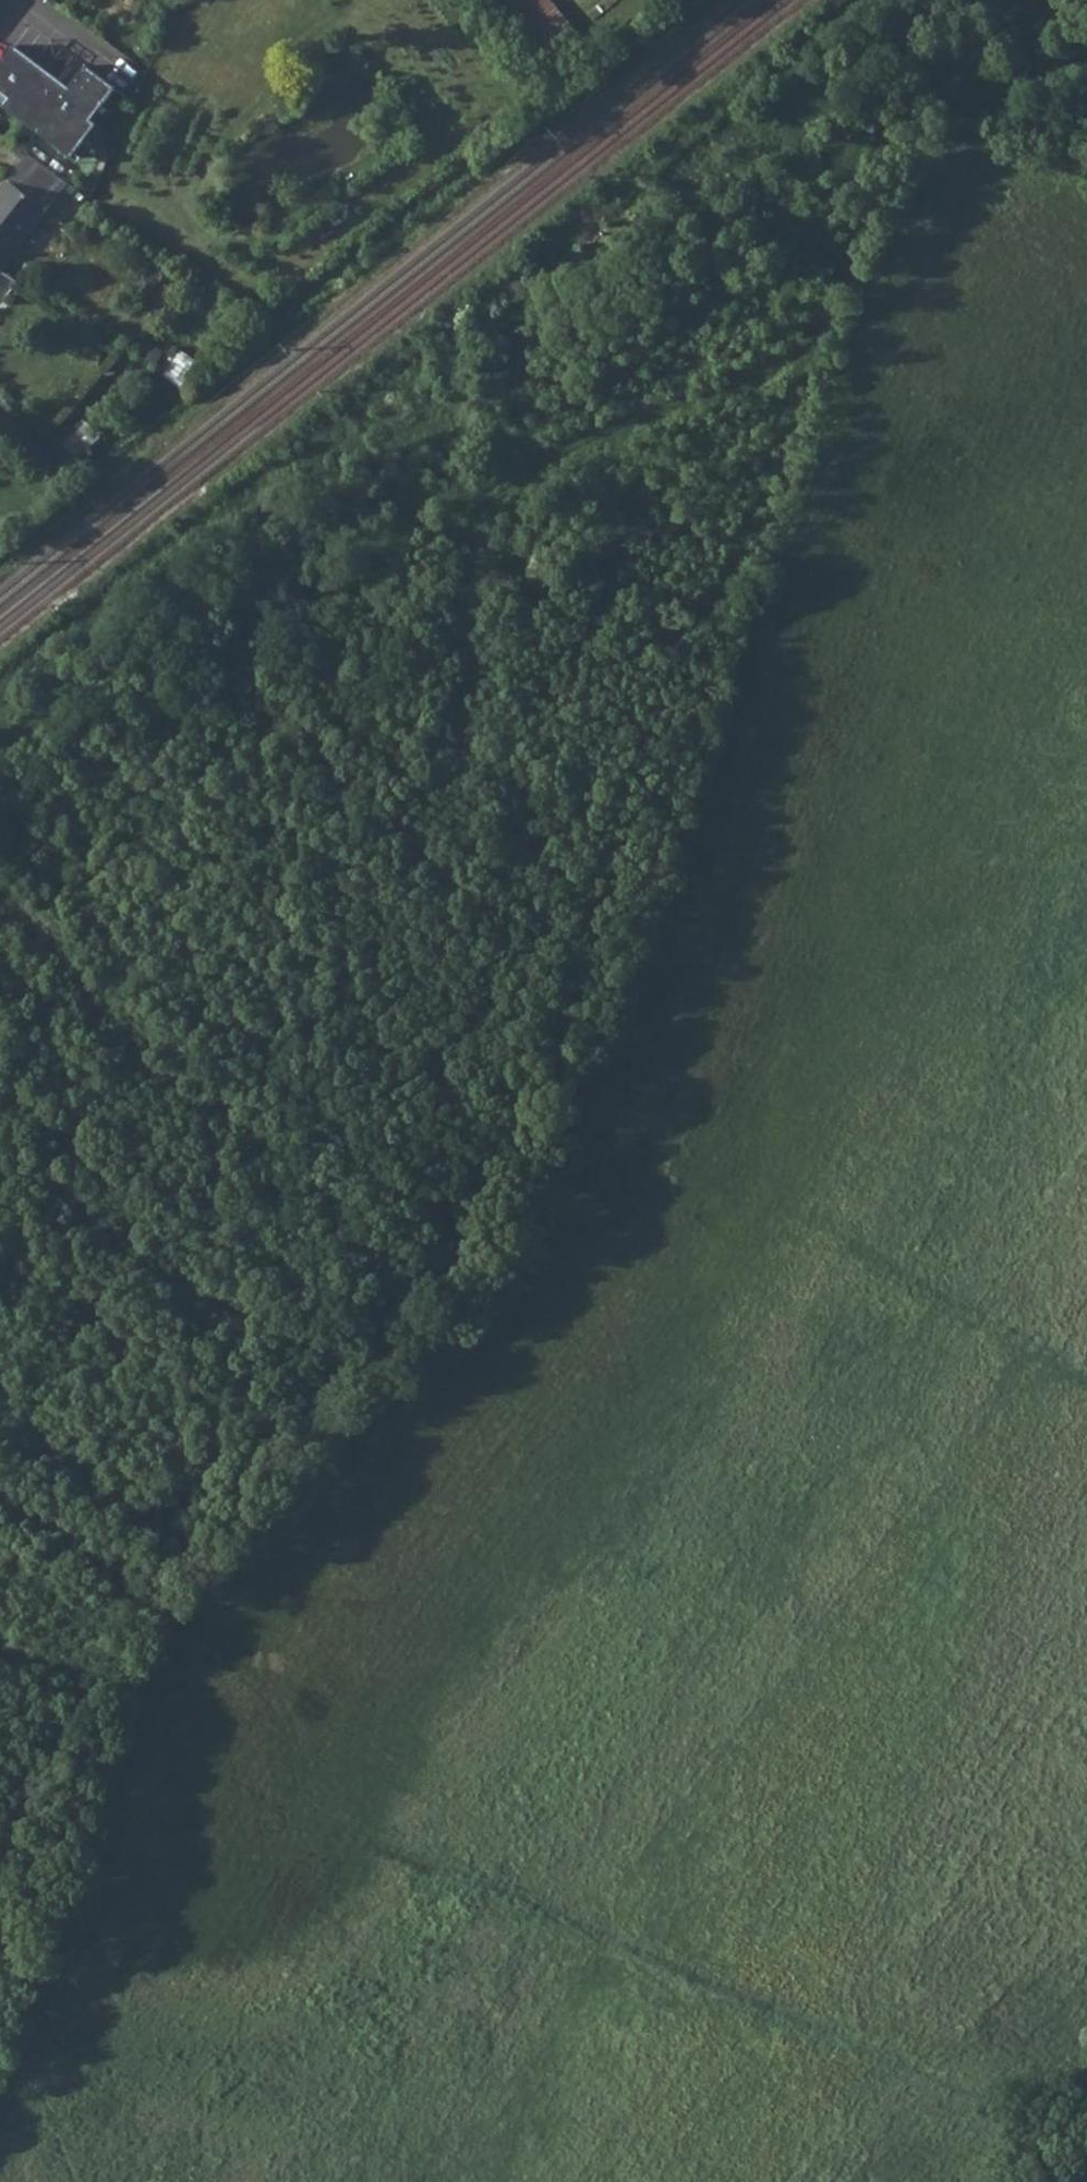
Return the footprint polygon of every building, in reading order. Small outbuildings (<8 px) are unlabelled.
[(516,18),(538,0),(573,40),(578,37),(547,0),(501,0),(516,18)] [(538,0),(516,18),(551,58),(573,40),(538,0)] [(578,37),(573,40),(587,60),(593,55),(578,37)] [(14,46),(0,65),(0,91),(10,99),(3,108),(71,159),(97,125),(91,121),(116,89),(85,66),(69,88),(64,94),(66,95),(62,99),(50,89),(57,79),(14,46)] [(69,88),(57,79),(50,89),(62,99),(66,95),(64,94),(69,88)] [(0,91),(0,105),(3,108),(10,99),(0,91)] [(42,215),(3,184),(0,188),(0,268),(42,215)] [(186,354),(170,375),(183,384),(199,363),(186,354)]
